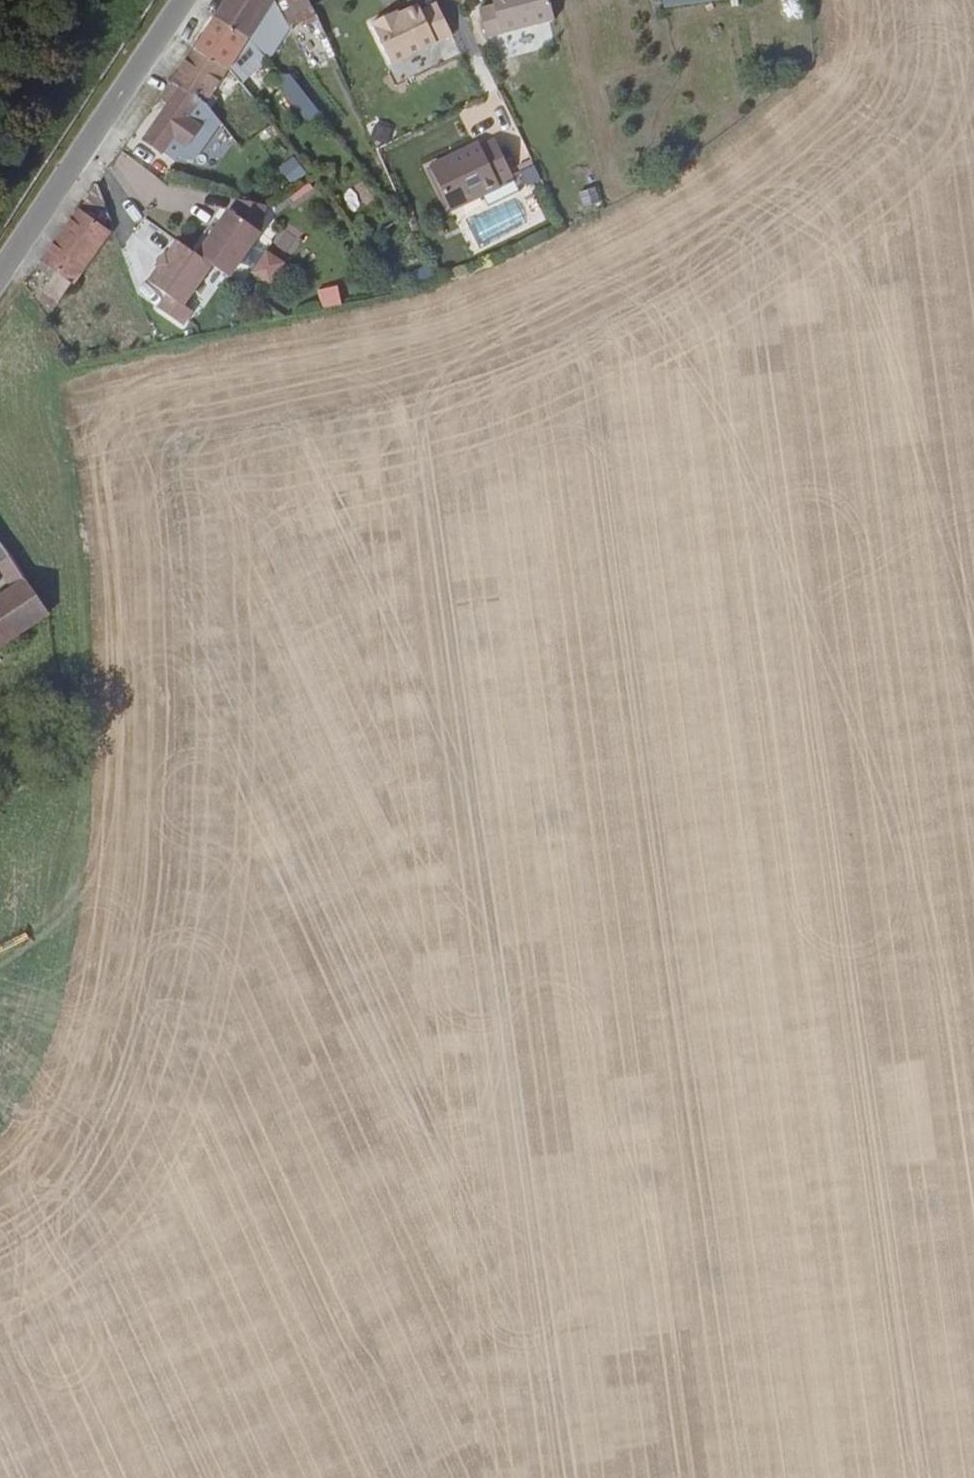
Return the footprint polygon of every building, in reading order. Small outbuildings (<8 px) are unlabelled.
[(244,37),(268,0),(222,0),(211,16),(244,37)] [(256,50),(279,14),(272,0),(268,0),(244,37),(256,50)] [(279,14),(306,66),(331,53),(319,24),(308,6),(305,0),(272,0),(279,14)] [(449,36),(434,5),(418,12),(416,7),(395,16),(388,20),(386,16),(369,24),(388,66),(449,36)] [(230,58),(244,37),(211,16),(193,45),(225,66),(230,58)] [(170,78),(204,101),(225,66),(193,45),(170,78)] [(225,66),(241,86),(244,84),(248,81),(230,58),(225,66)] [(288,70),(274,81),(308,123),(322,112),(288,70)] [(252,77),(248,81),(244,84),(256,100),(268,91),(259,79),(252,77)] [(167,161),(180,141),(204,101),(170,78),(158,95),(167,101),(144,138),(162,149),(158,156),(167,161)] [(241,154),(276,129),(270,123),(236,147),(241,154)] [(427,167),(447,210),(495,188),(493,185),(509,178),(492,140),(478,147),(477,144),(427,167)] [(297,157),(280,165),(288,183),(306,175),(297,157)] [(527,186),(541,181),(536,165),(521,170),(527,186)] [(107,232),(110,229),(107,219),(94,185),(77,209),(107,232)] [(228,211),(197,256),(211,266),(228,279),(260,234),(255,233),(260,205),(232,200),(230,213),(228,211)] [(54,273),(50,278),(40,292),(43,295),(39,300),(43,305),(51,311),(107,232),(77,209),(39,262),(54,273)] [(290,252),(301,232),(284,224),(274,244),(290,252)] [(197,256),(176,242),(166,256),(164,255),(155,267),(157,268),(147,283),(166,296),(157,308),(181,326),(191,312),(182,306),(211,266),(197,256)] [(251,274),(271,287),(287,263),(266,250),(251,274)] [(39,262),(35,267),(50,278),(54,273),(39,262)] [(8,556),(0,562),(0,575),(11,592),(0,599),(0,645),(1,647),(46,616),(8,556)]
